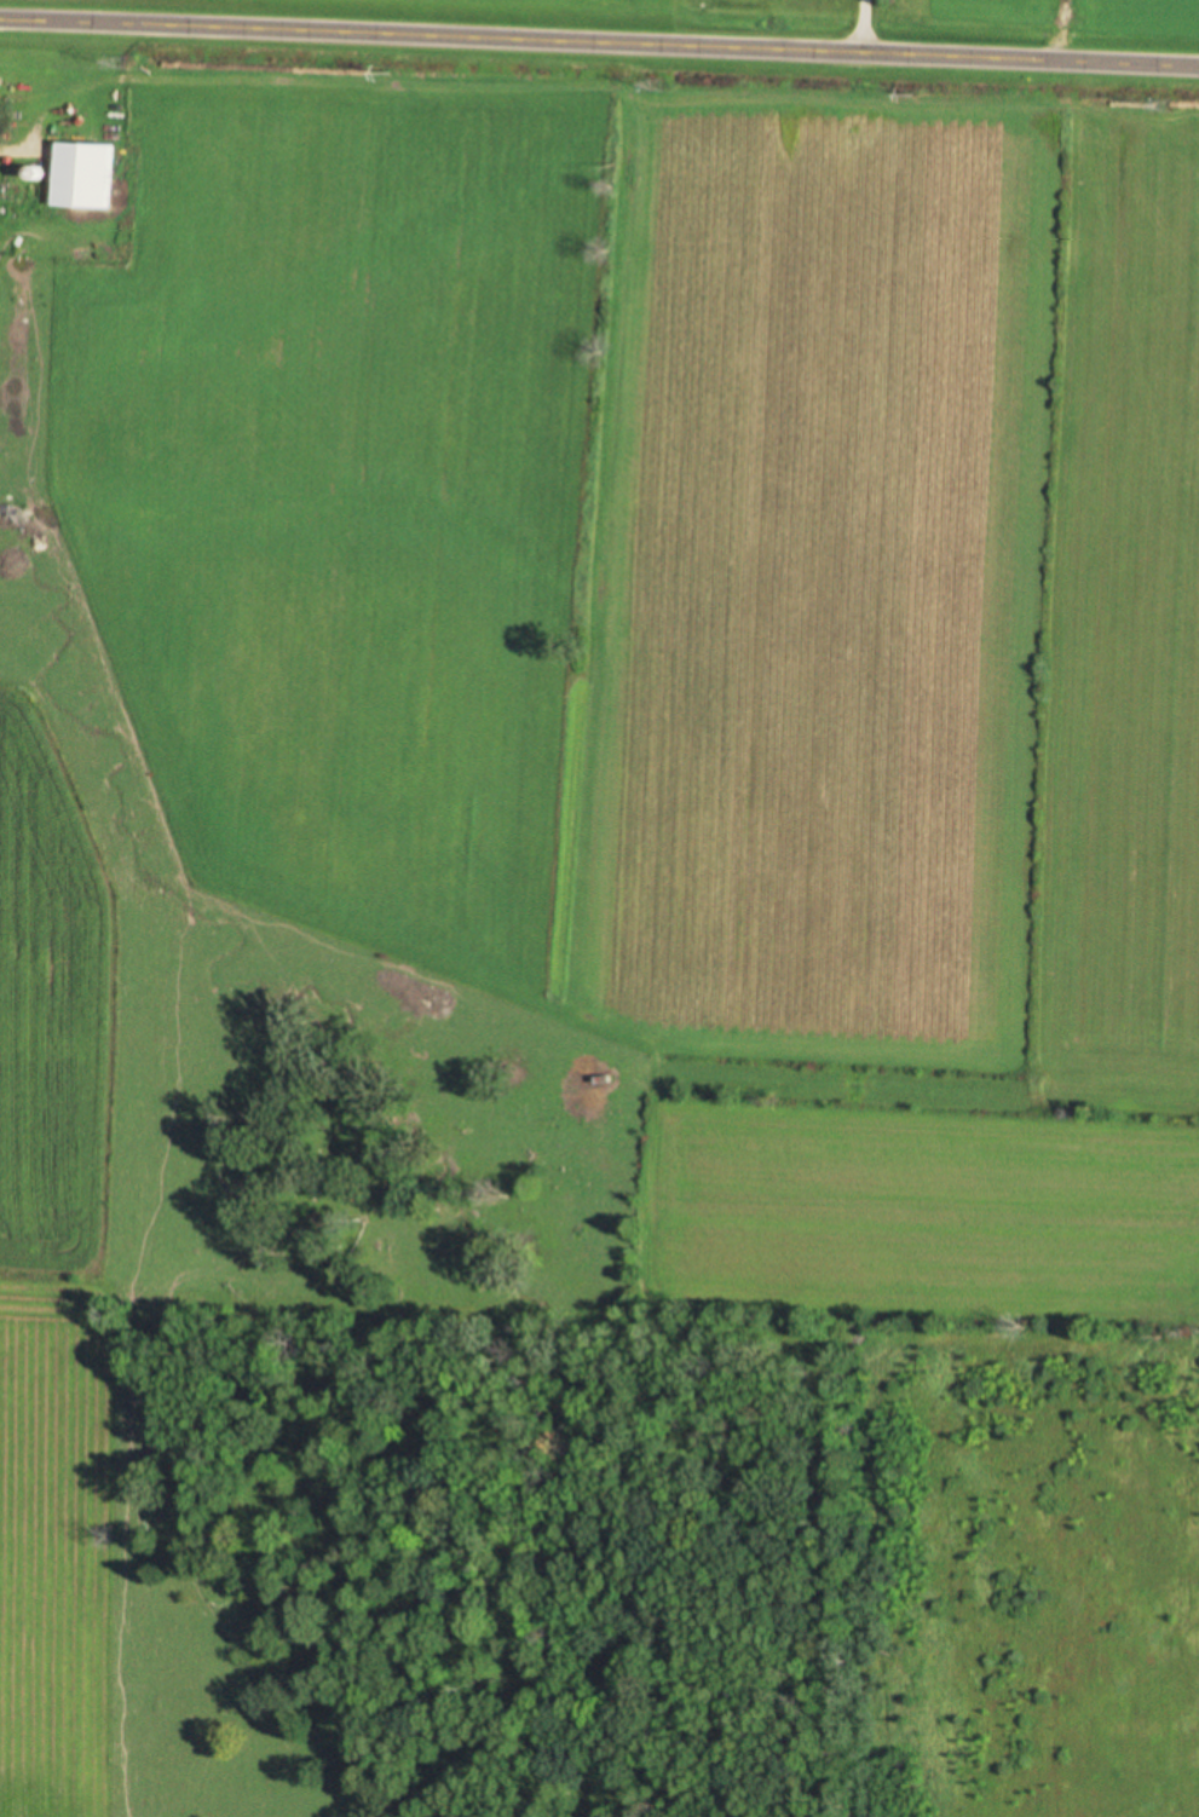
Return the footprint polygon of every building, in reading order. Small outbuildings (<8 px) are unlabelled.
[(110,147),(52,144),(49,208),(107,210),(110,147)]
